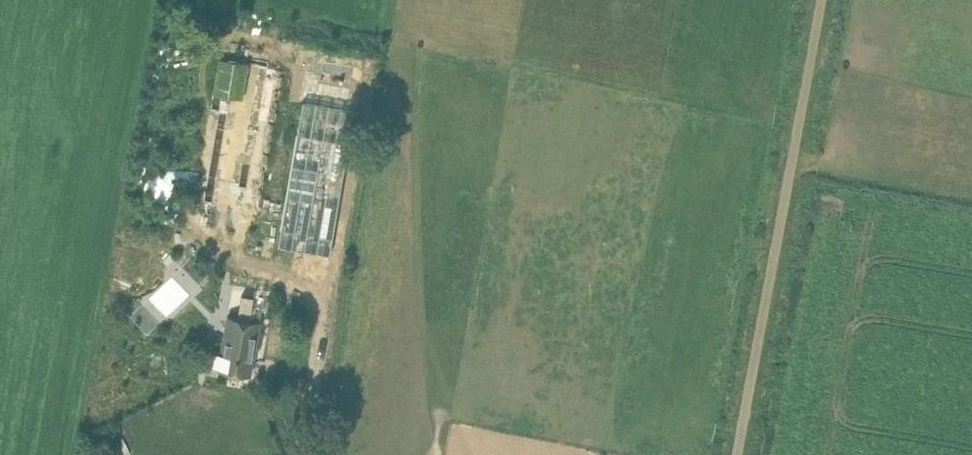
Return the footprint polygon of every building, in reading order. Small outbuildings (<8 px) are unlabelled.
[(277,68),(258,64),(219,58),(191,220),(249,230),(277,68)] [(356,110),(303,101),(279,245),(330,255),(356,110)] [(213,350),(210,366),(218,368),(217,369),(252,375),(262,320),(250,318),(253,296),(242,294),(238,316),(227,314),(220,352),(213,350)]
